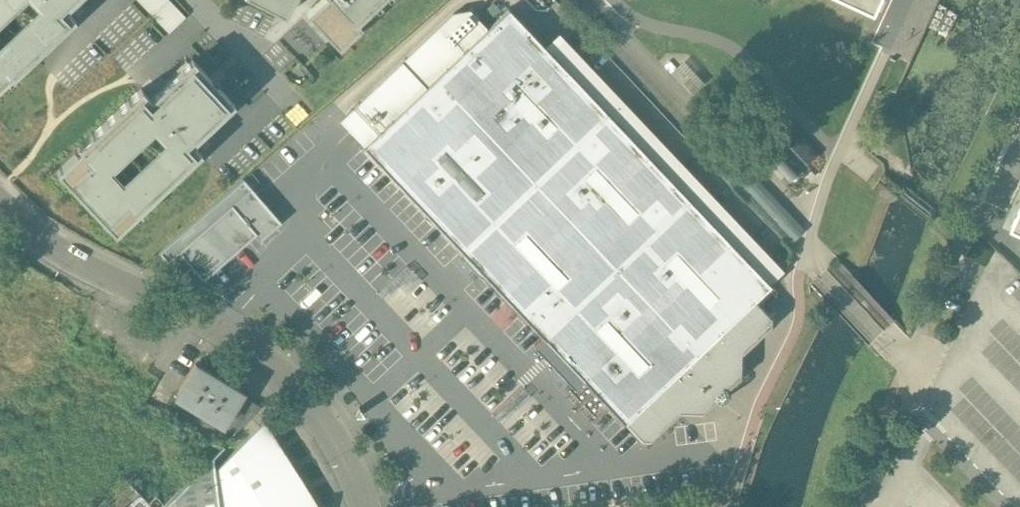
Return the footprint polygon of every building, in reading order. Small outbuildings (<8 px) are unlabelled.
[(68,19),(60,11),(71,0),(0,0),(0,83),(68,19)] [(170,31),(187,14),(173,0),(140,0),(170,31)] [(285,15),(294,0),(257,0),(285,15)] [(308,14),(341,49),(362,27),(359,23),(384,0),(323,0),(308,14)] [(360,149),(648,441),(679,410),(703,411),(739,374),(738,355),(771,322),(758,308),(778,289),(502,10),(360,149)] [(185,63),(142,102),(134,93),(48,170),(105,233),(193,153),(184,142),(224,105),(185,63)] [(706,127),(692,140),(791,245),(805,232),(706,127)] [(781,129),(767,140),(800,180),(814,168),(781,129)] [(251,171),(170,242),(170,243),(160,251),(168,261),(180,251),(203,278),(254,233),(259,239),(280,221),(251,188),(254,186),(252,184),(258,179),(251,171)] [(204,351),(178,393),(240,428),(264,405),(273,396),(204,351)] [(219,465),(212,460),(218,506),(319,506),(307,489),(306,484),(295,470),(294,469),(294,464),(282,450),(281,449),(281,444),(269,430),(264,421),(219,465)] [(159,506),(218,506),(212,460),(209,458),(159,506)]
